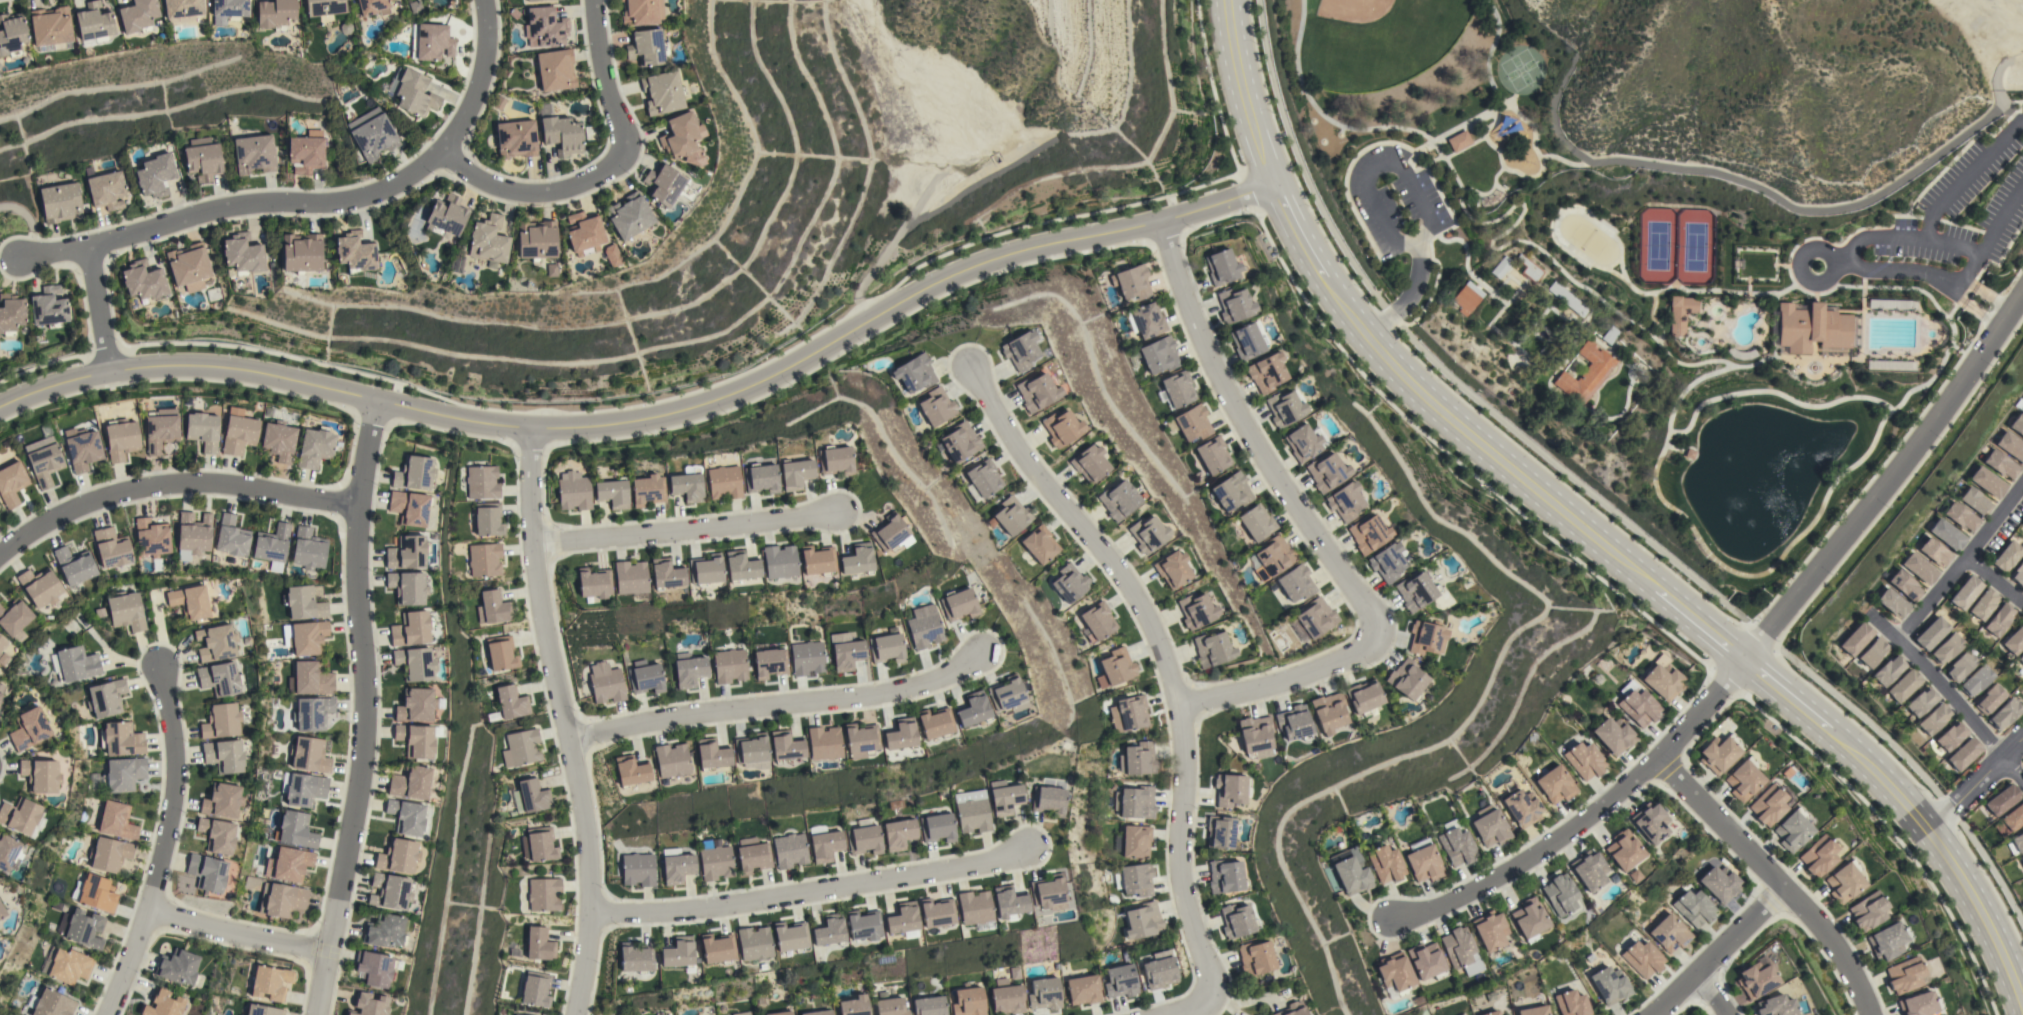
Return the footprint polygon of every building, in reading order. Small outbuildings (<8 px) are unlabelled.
[(107,36),(108,41),(81,46),(74,11),(86,8),(85,2),(99,0),(100,7),(97,8),(98,12),(110,9),(114,34),(107,36)] [(133,6),(131,0),(155,0),(155,1),(156,1),(158,6),(156,7),(159,17),(150,19),(152,25),(151,25),(152,31),(142,33),(141,28),(138,28),(139,31),(124,35),(117,9),(126,7),(126,8),(133,6)] [(165,19),(163,0),(202,0),(204,15),(165,19)] [(212,16),(213,0),(248,0),(248,17),(240,16),(240,22),(226,22),(227,16),(212,16)] [(274,2),(274,0),(296,0),(296,20),(287,20),(287,25),(286,25),(286,31),(273,31),(273,28),(258,28),(258,2),(274,2)] [(308,24),(305,0),(345,0),(346,13),(347,20),(334,21),(335,24),(320,26),(319,23),(308,24)] [(362,17),(357,0),(392,0),(388,1),(390,7),(388,8),(390,13),(380,16),(378,10),(376,11),(377,13),(362,17)] [(409,4),(417,0),(419,0),(424,11),(413,15),(409,4)] [(620,1),(620,0),(661,0),(663,18),(657,19),(657,24),(631,26),(631,25),(621,26),(621,15),(622,15),(621,13),(623,11),(622,1),(620,1)] [(73,48),(53,51),(38,53),(37,46),(34,47),(29,11),(43,9),(44,11),(57,9),(57,7),(67,6),(72,41),(73,48)] [(553,6),(554,22),(560,22),(560,18),(568,17),(569,30),(567,31),(568,35),(563,36),(564,44),(554,45),(554,47),(548,47),(548,46),(538,46),(537,38),(531,38),(530,24),(527,24),(526,8),(553,6)] [(1,23),(0,23),(0,15),(3,14),(4,17),(21,13),(28,42),(19,44),(21,55),(10,58),(9,52),(7,53),(8,55),(0,57),(0,31),(2,30),(1,23)] [(413,23),(449,25),(448,38),(455,38),(454,57),(445,57),(445,48),(442,48),(442,54),(439,53),(438,61),(411,59),(413,23)] [(661,43),(666,42),(667,55),(663,55),(664,64),(639,67),(637,54),(633,55),(634,59),(626,60),(624,45),(630,45),(629,32),(659,28),(661,43)] [(536,54),(571,48),(573,62),(571,63),(573,77),(575,76),(577,87),(541,92),(536,54)] [(387,91),(398,67),(403,70),(405,67),(429,79),(422,93),(427,96),(429,91),(442,98),(436,110),(428,106),(423,118),(396,106),(400,98),(394,95),(395,94),(387,91)] [(678,87),(682,86),(684,93),(680,94),(684,107),(647,116),(645,106),(646,106),(644,101),(650,100),(649,97),(648,98),(647,92),(642,93),(638,78),(674,70),(678,87)] [(492,107),(498,95),(506,100),(500,111),(492,107)] [(569,153),(570,156),(566,156),(566,157),(556,158),(555,149),(559,149),(559,143),(543,144),(538,105),(551,103),(553,119),(570,117),(571,123),(579,122),(580,132),(582,132),(582,138),(581,139),(582,152),(569,153)] [(378,106),(396,138),(397,138),(401,144),(388,151),(386,147),(378,152),(380,156),(367,163),(363,155),(362,155),(348,131),(350,131),(346,124),(378,106)] [(689,110),(696,126),(693,127),(698,138),(693,141),(696,149),(687,153),(688,154),(682,157),(682,155),(673,159),(669,152),(666,153),(664,148),(662,148),(657,137),(665,134),(667,137),(672,135),(665,120),(689,110)] [(533,120),(537,156),(524,157),(523,154),(514,155),(512,157),(510,157),(510,158),(499,159),(495,124),(533,120)] [(1454,153),(1447,140),(1465,129),(1472,143),(1454,153)] [(324,138),(324,166),(323,166),(323,168),(311,168),(311,174),(293,174),(293,163),(289,163),(288,138),(307,138),(307,130),(322,130),(322,138),(324,138)] [(272,134),(276,171),(262,173),(261,169),(256,169),(256,168),(252,168),(253,173),(248,174),(248,175),(237,176),(236,164),(233,139),(272,134)] [(219,143),(223,174),(211,175),(212,182),(197,184),(196,176),(200,175),(200,171),(187,173),(184,148),(190,147),(189,140),(210,137),(211,144),(219,143)] [(169,194),(157,198),(156,196),(151,198),(150,194),(142,196),(139,187),(138,187),(136,181),(138,181),(135,171),(143,169),(141,163),(155,159),(154,156),(169,152),(177,177),(165,180),(169,194)] [(667,209),(645,194),(650,187),(641,181),(649,169),(654,172),(661,161),(687,178),(667,209)] [(121,170),(126,192),(125,192),(126,196),(114,198),(115,202),(123,200),(125,207),(107,212),(106,205),(93,208),(86,179),(121,170)] [(77,182),(83,218),(73,220),(73,218),(59,221),(59,222),(45,224),(39,189),(77,182)] [(622,241),(603,209),(612,204),(612,205),(617,202),(619,206),(627,201),(624,197),(637,189),(656,221),(622,241)] [(449,233),(446,239),(440,236),(441,235),(430,230),(430,231),(425,229),(427,223),(425,221),(435,198),(446,204),(448,201),(445,199),(448,192),(461,198),(458,204),(469,209),(456,237),(449,233)] [(597,244),(599,250),(577,258),(575,252),(572,253),(565,232),(566,232),(565,228),(576,224),(575,222),(567,224),(565,217),(583,211),(585,217),(597,213),(606,242),(597,244)] [(504,263),(467,256),(469,248),(468,247),(470,237),(469,237),(470,231),(471,231),(473,222),(482,224),(482,219),(487,220),(489,212),(502,215),(499,229),(495,228),(493,235),(500,236),(500,235),(510,237),(504,263)] [(538,258),(538,262),(532,262),(531,258),(518,258),(517,221),(527,221),(527,223),(541,222),(541,221),(555,221),(556,257),(538,258)] [(376,269),(359,270),(359,273),(347,274),(347,263),(337,264),(336,253),(335,254),(335,248),(336,247),(335,238),(344,237),(344,234),(349,233),(349,230),(361,230),(361,237),(358,237),(358,244),(375,243),(376,269)] [(265,271),(249,272),(248,272),(248,276),(226,278),(224,256),(223,256),(222,250),(223,250),(222,240),(230,239),(230,235),(235,234),(235,232),(249,231),(249,240),(246,240),(246,246),(262,245),(265,271)] [(303,271),(303,275),(295,275),(295,271),(283,271),(282,234),(292,234),(292,236),(307,236),(307,234),(321,234),(321,271),(303,271)] [(175,287),(165,253),(174,250),(175,252),(188,247),(188,245),(201,241),(212,276),(175,287)] [(614,243),(623,263),(611,268),(603,251),(604,247),(614,243)] [(1235,264),(1239,262),(1242,270),(1238,272),(1240,277),(1214,287),(1208,273),(1210,272),(1205,257),(1229,248),(1235,264)] [(1521,272),(1525,267),(1517,260),(1518,259),(1516,258),(1519,253),(1521,255),(1522,254),(1543,272),(1535,283),(1521,272)] [(460,273),(448,271),(450,261),(453,261),(454,255),(464,257),(460,273)] [(1500,280),(1491,272),(1505,255),(1514,262),(1500,280)] [(168,294),(150,299),(150,297),(146,298),(147,303),(141,305),(140,300),(139,300),(137,294),(128,297),(125,287),(124,287),(122,281),(123,281),(121,271),(128,269),(127,265),(132,264),(132,261),(145,257),(147,265),(143,266),(145,272),(160,268),(168,294)] [(1122,295),(1121,295),(1119,287),(1115,273),(1143,263),(1144,267),(1146,267),(1149,276),(1146,277),(1152,295),(1138,300),(1137,295),(1124,300),(1122,295)] [(546,264),(556,264),(556,266),(558,266),(558,269),(557,270),(556,273),(556,276),(546,276),(546,264)] [(1485,294),(1465,317),(1458,311),(1461,307),(1452,299),(1468,280),(1485,294)] [(1547,289),(1554,280),(1589,309),(1581,317),(1547,289)] [(61,322),(61,327),(48,329),(47,323),(33,325),(29,294),(42,293),(41,286),(52,285),(60,285),(61,293),(53,294),(53,300),(66,299),(68,321),(61,322)] [(1246,293),(1247,293),(1249,300),(1250,303),(1254,301),(1258,311),(1253,312),(1254,315),(1226,325),(1225,320),(1222,321),(1219,313),(1223,312),(1216,294),(1230,289),(1232,293),(1244,288),(1246,293)] [(3,302),(0,301),(0,293),(11,293),(11,296),(16,296),(16,299),(25,299),(25,308),(27,308),(26,315),(25,315),(25,325),(16,325),(16,337),(4,337),(4,331),(2,331),(2,334),(0,334),(0,308),(3,308),(3,302)] [(1671,307),(1669,306),(1669,295),(1680,296),(1680,297),(1698,298),(1697,313),(1688,313),(1686,315),(1685,336),(1670,336),(1671,307)] [(1139,331),(1134,333),(1126,313),(1155,301),(1161,316),(1163,316),(1168,330),(1142,340),(1139,331)] [(1851,315),(1860,316),(1860,347),(1851,347),(1850,348),(1849,348),(1849,356),(1820,355),(1820,342),(1810,341),(1810,354),(1778,353),(1778,343),(1768,343),(1769,311),(1777,311),(1778,302),(1793,303),(1793,309),(1808,310),(1808,302),(1823,302),(1822,310),(1836,311),(1836,314),(1851,314),(1851,315)] [(1234,349),(1236,348),(1229,333),(1253,321),(1258,331),(1262,329),(1268,343),(1264,345),(1267,350),(1241,362),(1234,349)] [(1610,345),(1601,338),(1612,325),(1621,332),(1610,345)] [(1026,331),(1027,332),(1031,330),(1036,339),(1032,341),(1040,355),(1028,362),(1031,366),(1018,373),(1008,357),(1006,358),(1005,358),(1004,358),(1000,351),(1002,350),(1000,346),(1026,331)] [(1147,368),(1144,361),(1139,348),(1170,334),(1172,340),(1173,339),(1176,346),(1174,347),(1177,353),(1176,354),(1181,365),(1168,371),(1166,368),(1151,375),(1147,368)] [(1564,370),(1577,381),(1591,363),(1578,352),(1588,338),(1596,344),(1594,347),(1599,351),(1601,349),(1617,361),(1583,406),(1554,383),(1564,370)] [(1256,385),(1255,385),(1252,378),(1250,379),(1244,367),(1275,352),(1276,353),(1279,351),(1283,359),(1280,361),(1288,378),(1273,386),(1275,389),(1262,396),(1256,385)] [(925,388),(923,385),(908,394),(899,377),(895,380),(890,372),(894,370),(894,369),(923,352),(926,357),(927,356),(931,362),(928,364),(930,367),(932,370),(931,370),(937,381),(925,388)] [(1192,382),(1190,383),(1197,399),(1173,409),(1166,392),(1165,393),(1162,386),(1163,386),(1160,380),(1186,368),(1192,382)] [(1062,393),(1058,396),(1059,397),(1030,414),(1026,409),(1025,410),(1022,404),(1024,402),(1020,396),(1021,396),(1015,385),(1027,377),(1029,381),(1044,372),(1053,388),(1057,386),(1062,393)] [(949,401),(952,400),(953,400),(957,408),(956,408),(958,412),(931,427),(924,415),(920,408),(918,403),(929,397),(927,392),(940,385),(949,401)] [(1264,400),(1278,392),(1280,396),(1297,388),(1309,411),(1305,413),(1306,415),(1279,429),(1276,425),(1275,426),(1271,418),(1273,416),(1264,400)] [(1180,430),(1172,433),(1170,433),(1168,428),(1165,424),(1165,423),(1165,422),(1173,417),(1200,403),(1202,406),(1203,406),(1203,407),(1204,406),(1208,414),(1205,415),(1214,432),(1200,439),(1198,436),(1187,442),(1180,430)] [(229,407),(243,409),(242,417),(260,421),(255,447),(243,445),(241,457),(221,454),(228,415),(229,407)] [(156,409),(176,408),(177,415),(178,415),(179,442),(161,443),(161,456),(147,456),(145,417),(147,417),(146,413),(156,412),(156,409)] [(1075,422),(1079,419),(1085,428),(1081,431),(1082,432),(1057,449),(1054,446),(1053,447),(1053,446),(1052,446),(1047,439),(1051,437),(1040,421),(1053,413),(1055,417),(1066,409),(1075,422)] [(2020,412),(2022,414),(2022,437),(2009,426),(2020,412)] [(202,454),(203,440),(185,439),(187,414),(192,414),(192,413),(206,413),(206,415),(219,416),(216,454),(202,454)] [(110,464),(104,426),(108,426),(107,421),(126,418),(127,423),(136,421),(141,450),(132,451),(132,452),(124,453),(125,462),(110,464)] [(276,463),(277,455),(259,451),(265,422),(274,424),(275,420),(285,422),(284,426),(297,429),(290,465),(276,463)] [(965,420),(971,430),(972,430),(976,436),(977,435),(984,446),(955,464),(946,449),(940,451),(936,446),(942,443),(939,438),(954,430),(953,427),(965,420)] [(1291,452),(1293,451),(1283,437),(1305,422),(1311,430),(1319,425),(1330,442),(1322,447),(1323,448),(1300,465),(1291,452)] [(319,458),(317,470),(311,469),(310,470),(296,467),(304,429),(316,431),(316,430),(318,430),(319,426),(330,428),(329,432),(330,432),(330,434),(336,435),(331,460),(319,458)] [(74,475),(64,439),(77,435),(76,431),(85,429),(86,433),(96,431),(103,459),(86,463),(88,471),(74,475)] [(2006,430),(2022,442),(2022,464),(1996,444),(2006,430)] [(1227,447),(1225,448),(1233,463),(1210,476),(1194,448),(1219,434),(1227,447)] [(55,442),(65,467),(48,474),(53,486),(40,491),(26,455),(55,442)] [(1079,472),(1078,473),(1068,461),(1090,444),(1093,448),(1097,445),(1103,452),(1099,455),(1110,469),(1090,485),(1079,472)] [(816,450),(822,449),(822,446),(830,445),(831,448),(848,446),(852,475),(841,476),(840,470),(839,470),(839,471),(834,471),(834,470),(833,470),(833,473),(820,475),(816,450)] [(2012,480),(2006,475),(2004,478),(1983,461),(1994,447),(2021,468),(2012,480)] [(1321,495),(1318,490),(1317,490),(1313,484),(1315,483),(1311,477),(1312,476),(1305,466),(1316,459),(1318,462),(1333,451),(1344,467),(1348,464),(1353,472),(1349,475),(1349,476),(1321,495)] [(393,471),(401,472),(402,464),(403,465),(404,455),(433,458),(432,467),(436,468),(435,478),(430,478),(430,480),(433,480),(432,488),(428,488),(428,490),(391,486),(393,471)] [(997,470),(995,471),(1004,485),(982,499),(977,503),(966,487),(972,484),(965,473),(978,464),(989,457),(997,470)] [(800,480),(801,490),(783,492),(779,463),(781,463),(780,460),(787,459),(787,462),(812,459),(814,478),(800,480)] [(8,510),(0,496),(0,470),(18,460),(30,484),(14,492),(20,504),(8,510)] [(767,494),(766,488),(765,488),(765,489),(761,489),(761,488),(759,488),(760,491),(745,493),(742,468),(749,467),(748,464),(757,463),(757,466),(774,464),(778,492),(767,494)] [(727,499),(726,495),(722,495),(722,498),(709,500),(706,469),(715,468),(717,467),(721,466),(722,467),(738,465),(742,498),(727,499)] [(2008,485),(1997,499),(1970,479),(1981,465),(2008,485)] [(468,499),(467,483),(466,483),(466,477),(467,477),(467,467),(497,466),(497,478),(495,478),(495,483),(499,483),(500,498),(468,499)] [(684,504),(683,494),(669,495),(668,476),(692,474),(691,468),(698,468),(699,473),(700,473),(703,502),(684,504)] [(1242,474),(1243,474),(1246,480),(1244,482),(1255,498),(1242,506),(1240,503),(1226,513),(1222,507),(1217,500),(1218,500),(1210,488),(1239,469),(1242,474)] [(590,504),(591,504),(592,509),(576,510),(576,506),(572,506),(572,509),(559,510),(557,479),(560,479),(560,473),(565,473),(565,471),(574,470),(574,472),(579,472),(580,477),(589,477),(590,504)] [(665,501),(651,503),(651,501),(644,501),(645,507),(633,508),(630,480),(648,478),(647,474),(657,473),(657,477),(663,476),(665,501)] [(617,481),(617,478),(624,477),(624,480),(626,480),(629,509),(610,510),(610,507),(609,499),(608,499),(608,501),(595,502),(594,482),(617,481)] [(1142,501),(1116,523),(1112,518),(1111,519),(1106,514),(1108,512),(1104,507),(1104,506),(1096,496),(1107,487),(1109,490),(1123,478),(1142,501)] [(1334,508),(1331,511),(1326,503),(1327,502),(1325,498),(1350,481),(1351,482),(1355,480),(1361,488),(1357,491),(1366,504),(1354,512),(1357,516),(1345,524),(1334,508)] [(1970,485),(1991,501),(1989,503),(1992,505),(1984,517),(1960,499),(1970,485)] [(399,524),(401,512),(388,511),(389,504),(391,490),(413,493),(429,495),(429,496),(434,497),(432,507),(428,506),(425,527),(399,524)] [(1024,508),(1026,506),(1027,507),(1027,506),(1033,513),(1031,514),(1034,518),(1011,537),(992,515),(1003,506),(1000,503),(1012,494),(1024,508)] [(1972,532),(1967,528),(1965,530),(1944,514),(1955,500),(1981,520),(1972,532)] [(500,502),(501,517),(498,517),(498,519),(499,518),(499,523),(498,523),(498,524),(505,523),(505,535),(476,536),(476,528),(475,528),(475,514),(476,514),(475,503),(500,502)] [(1268,516),(1270,515),(1278,527),(1255,543),(1237,517),(1259,502),(1268,516)] [(867,532),(878,524),(880,527),(886,523),(882,517),(891,510),(908,534),(907,535),(912,541),(902,548),(899,544),(896,546),(896,547),(889,552),(887,549),(882,553),(867,532)] [(200,551),(200,555),(191,555),(191,561),(178,561),(179,550),(177,549),(180,511),(194,512),(193,522),(201,523),(202,513),(213,513),(210,551),(200,551)] [(236,515),(233,528),(251,531),(247,556),(241,555),(240,557),(227,554),(228,553),(215,550),(222,512),(236,515)] [(1360,552),(1356,546),(1357,545),(1353,539),(1354,538),(1347,528),(1359,520),(1361,523),(1375,513),(1386,529),(1389,526),(1394,534),(1391,536),(1392,538),(1363,557),(1360,552)] [(1161,527),(1164,525),(1171,533),(1168,535),(1169,537),(1145,556),(1143,552),(1142,553),(1141,552),(1141,553),(1136,547),(1136,546),(1138,544),(1127,529),(1138,520),(1141,523),(1152,515),(1161,527)] [(149,517),(150,525),(168,523),(171,552),(161,553),(163,570),(154,571),(153,559),(152,559),(152,554),(138,556),(135,518),(149,517)] [(1967,538),(1956,552),(1929,530),(1941,517),(1967,538)] [(274,535),(277,522),(291,524),(284,563),(283,563),(281,573),(269,571),(271,561),(252,558),(256,532),(274,535)] [(1052,535),(1050,536),(1061,549),(1041,566),(1020,541),(1042,523),(1052,535)] [(92,531),(112,525),(116,539),(127,535),(134,560),(128,562),(129,563),(115,567),(115,565),(103,568),(92,531)] [(312,528),(311,537),(328,540),(323,569),(314,567),(313,571),(303,569),(304,565),(291,563),(297,525),(312,528)] [(1262,583),(1254,570),(1262,565),(1254,553),(1267,544),(1266,541),(1278,533),(1285,543),(1286,542),(1290,548),(1291,548),(1299,559),(1270,578),(1270,577),(1262,583)] [(399,547),(399,536),(424,535),(424,541),(426,541),(426,542),(430,542),(431,553),(426,553),(426,555),(425,555),(425,568),(399,568),(386,568),(386,548),(399,547)] [(1930,536),(1953,555),(1943,568),(1919,550),(1930,536)] [(2010,539),(2022,549),(2022,551),(2007,572),(2004,570),(2002,572),(1991,563),(2010,539)] [(868,541),(872,570),(870,571),(871,574),(864,574),(864,572),(840,575),(837,555),(851,553),(850,544),(868,541)] [(1377,569),(1374,571),(1373,571),(1369,564),(1370,563),(1367,559),(1393,542),(1394,544),(1398,541),(1403,548),(1405,548),(1406,549),(1408,552),(1409,553),(1411,557),(1413,558),(1413,560),(1413,562),(1408,565),(1397,573),(1400,577),(1387,585),(1377,569)] [(471,577),(470,567),(469,567),(469,561),(470,561),(469,545),(501,543),(502,557),(497,558),(498,563),(500,562),(501,575),(471,577)] [(65,545),(71,557),(87,550),(98,574),(69,587),(52,551),(65,545)] [(765,579),(761,547),(776,545),(776,550),(781,549),(781,546),(793,545),(797,575),(787,576),(786,578),(782,578),(781,577),(765,579)] [(834,571),(828,572),(828,575),(820,576),(820,573),(802,575),(799,546),(810,545),(811,552),(817,551),(817,548),(831,546),(834,571)] [(743,549),(744,559),(758,557),(760,576),(736,579),(736,582),(730,583),(729,580),(728,580),(724,552),(743,549)] [(1162,576),(1160,577),(1151,564),(1175,549),(1178,554),(1182,551),(1187,559),(1183,562),(1192,577),(1170,590),(1162,576)] [(1940,572),(1929,586),(1902,564),(1914,550),(1940,572)] [(688,559),(702,558),(702,560),(709,560),(708,553),(720,552),(722,581),(705,583),(706,586),(697,587),(697,584),(690,584),(688,559)] [(669,557),(669,567),(684,565),(686,585),(653,588),(651,559),(669,557)] [(2009,576),(2022,559),(2022,586),(2022,587),(2009,576)] [(638,592),(637,594),(633,594),(631,593),(616,594),(614,562),(628,561),(628,565),(634,565),(633,562),(645,561),(648,591),(638,592)] [(1082,576),(1084,574),(1090,581),(1089,582),(1092,585),(1068,605),(1050,583),(1061,574),(1058,571),(1070,561),(1082,576)] [(1305,599),(1303,595),(1292,603),(1289,598),(1288,599),(1284,592),(1285,592),(1276,579),(1301,562),(1303,566),(1305,565),(1310,572),(1307,574),(1318,590),(1305,599)] [(28,569),(34,577),(48,567),(64,591),(56,597),(58,600),(50,606),(47,603),(37,609),(16,577),(28,569)] [(612,594),(606,594),(606,598),(597,599),(596,595),(591,595),(591,602),(585,603),(585,596),(580,597),(577,568),(588,567),(589,574),(590,573),(590,572),(595,572),(595,573),(596,573),(596,570),(610,569),(612,594)] [(1914,603),(1889,581),(1900,568),(1921,586),(1919,587),(1924,592),(1914,603)] [(1411,614),(1408,609),(1407,610),(1403,604),(1405,602),(1401,596),(1402,596),(1395,586),(1410,575),(1412,578),(1423,571),(1434,587),(1437,584),(1442,591),(1438,593),(1439,594),(1411,614)] [(386,573),(424,572),(425,585),(429,585),(429,595),(424,595),(424,604),(396,605),(396,597),(395,597),(395,587),(387,587),(386,573)] [(1962,611),(1949,600),(1970,574),(1984,585),(1962,611)] [(210,616),(185,622),(181,604),(168,607),(165,593),(204,585),(210,616)] [(314,603),(327,602),(328,616),(290,620),(289,606),(287,607),(287,605),(283,605),(282,595),(287,594),(286,593),(288,593),(287,587),(312,585),(314,603)] [(939,599),(945,596),(943,593),(951,590),(953,594),(969,587),(979,614),(969,618),(966,612),(966,613),(962,615),(961,614),(960,615),(961,617),(948,622),(939,599)] [(1911,606),(1902,617),(1900,616),(1899,618),(1877,600),(1888,587),(1911,606)] [(1987,587),(1999,597),(1997,599),(1999,600),(1982,622),(1968,611),(1987,587)] [(514,619),(485,623),(480,591),(500,588),(502,602),(511,601),(514,619)] [(131,633),(129,624),(112,627),(106,599),(115,597),(114,593),(125,591),(126,594),(127,594),(135,592),(135,593),(138,592),(146,630),(131,633)] [(1210,607),(1215,604),(1219,614),(1215,616),(1216,618),(1189,631),(1187,627),(1186,628),(1186,627),(1185,628),(1181,620),(1182,620),(1182,619),(1184,618),(1176,601),(1190,594),(1191,598),(1204,592),(1210,607)] [(1326,605),(1327,604),(1331,610),(1332,609),(1337,615),(1336,616),(1340,620),(1311,640),(1304,645),(1285,618),(1293,613),(1295,616),(1309,606),(1307,604),(1320,595),(1326,605)] [(10,638),(0,627),(0,605),(3,609),(17,596),(34,616),(20,629),(27,637),(17,644),(11,637),(10,638)] [(1111,612),(1109,613),(1118,627),(1091,644),(1083,631),(1087,628),(1079,615),(1103,599),(1111,612)] [(1983,627),(2004,601),(2015,610),(2011,615),(2014,617),(1997,638),(1983,627)] [(936,611),(945,640),(933,644),(932,641),(927,642),(929,647),(915,651),(905,620),(913,618),(911,610),(933,603),(935,611),(936,611)] [(389,626),(403,624),(401,612),(427,610),(427,615),(429,615),(429,617),(434,617),(435,627),(430,628),(430,630),(429,630),(429,632),(433,632),(434,642),(405,645),(392,646),(389,626)] [(1927,652),(1915,639),(1939,615),(1951,628),(1927,652)] [(1414,633),(1410,633),(1412,623),(1414,624),(1415,619),(1433,624),(1434,620),(1441,622),(1440,626),(1445,627),(1444,629),(1449,630),(1442,654),(1438,653),(1438,654),(1425,651),(1423,656),(1409,652),(1414,633)] [(294,657),(293,647),(289,647),(289,646),(284,646),(283,639),(288,639),(288,638),(293,637),(292,624),(329,621),(330,635),(322,636),(323,654),(294,657)] [(1852,657),(1840,645),(1863,621),(1875,633),(1852,657)] [(2002,644),(2022,623),(2022,648),(2015,656),(2002,644)] [(197,649),(205,647),(203,640),(195,641),(193,631),(230,624),(232,633),(236,632),(238,642),(234,643),(237,656),(200,663),(197,649)] [(1230,648),(1234,647),(1237,655),(1232,657),(1233,658),(1201,670),(1199,664),(1198,664),(1195,658),(1198,657),(1195,650),(1196,650),(1192,638),(1206,633),(1207,636),(1223,630),(1230,648)] [(1966,643),(1947,663),(1945,661),(1940,666),(1930,655),(1954,631),(1966,643)] [(868,639),(900,633),(905,661),(894,663),(893,657),(886,659),(887,661),(872,664),(868,639)] [(511,634),(513,649),(510,649),(511,656),(518,655),(520,666),(491,671),(486,643),(487,643),(486,639),(511,634)] [(1892,647),(1871,669),(1859,658),(1879,635),(1892,647)] [(852,661),(853,670),(835,673),(831,644),(864,640),(866,659),(852,661)] [(825,672),(812,673),(812,670),(807,671),(808,675),(793,677),(792,671),(793,671),(790,644),(805,643),(806,641),(811,641),(812,642),(822,641),(825,672)] [(64,683),(61,673),(55,674),(50,656),(56,654),(56,651),(82,645),(85,656),(97,653),(102,673),(64,683)] [(1131,663),(1134,661),(1138,670),(1136,671),(1138,675),(1101,689),(1096,678),(1104,674),(1099,660),(1111,655),(1110,651),(1124,645),(1131,663)] [(408,682),(407,681),(404,682),(403,672),(402,673),(402,664),(393,665),(392,650),(404,649),(404,650),(430,647),(430,649),(434,649),(435,658),(430,659),(430,660),(435,659),(436,670),(432,670),(433,679),(408,682)] [(788,673),(774,675),(774,672),(773,672),(773,674),(768,674),(768,673),(767,673),(768,680),(756,681),(753,652),(761,651),(761,650),(775,649),(775,650),(786,648),(788,673)] [(713,652),(728,650),(729,649),(734,649),(735,650),(744,649),(748,679),(736,681),(735,678),(731,679),(731,683),(716,684),(713,652)] [(1979,661),(1956,684),(1949,676),(1946,673),(1948,672),(1946,670),(1966,649),(1979,661)] [(694,678),(696,687),(678,690),(674,661),(676,660),(675,654),(690,652),(691,658),(706,656),(708,676),(694,678)] [(1681,691),(1680,690),(1677,694),(1676,694),(1667,704),(1641,679),(1656,663),(1654,662),(1663,652),(1671,660),(1668,664),(1673,669),(1673,668),(1684,678),(1681,682),(1685,686),(1681,691)] [(1872,675),(1892,657),(1893,658),(1899,653),(1909,664),(1884,688),(1872,675)] [(1418,694),(1422,697),(1417,703),(1413,700),(1412,702),(1385,680),(1394,670),(1395,671),(1407,655),(1419,665),(1417,668),(1430,678),(1418,694)] [(627,669),(634,668),(633,661),(645,659),(647,665),(659,663),(665,691),(654,694),(652,688),(646,689),(647,691),(633,694),(627,669)] [(295,694),(295,693),(288,693),(288,677),(295,677),(295,661),(321,661),(321,673),(334,673),(334,693),(295,694)] [(626,699),(612,702),(611,698),(606,699),(607,701),(595,704),(588,674),(592,673),(590,665),(595,664),(595,663),(604,661),(605,662),(608,662),(610,669),(620,667),(626,699)] [(198,677),(197,677),(195,669),(233,662),(235,674),(237,673),(237,675),(242,675),(244,685),(239,686),(240,687),(238,687),(239,694),(215,699),(212,687),(200,689),(198,677)] [(1995,676),(1976,695),(1974,693),(1971,696),(1970,698),(1959,687),(1983,663),(1995,676)] [(1912,667),(1924,680),(1900,704),(1887,691),(1912,667)] [(986,688),(1000,683),(1001,687),(1007,684),(1005,677),(1015,673),(1026,700),(1009,706),(1010,709),(1003,712),(1002,709),(996,712),(986,688)] [(128,692),(118,695),(123,712),(95,719),(93,710),(88,711),(86,701),(90,700),(87,688),(124,678),(128,692)] [(1364,681),(1365,683),(1375,678),(1386,702),(1369,709),(1371,713),(1364,717),(1363,712),(1357,715),(1345,690),(1364,681)] [(1985,716),(1975,705),(1976,704),(1975,702),(1995,682),(2007,695),(1985,716)] [(499,703),(498,703),(497,695),(496,687),(515,683),(517,697),(527,695),(531,713),(503,719),(499,703)] [(1905,705),(1928,685),(1940,699),(1917,718),(1905,705)] [(395,706),(403,706),(403,696),(404,688),(432,689),(432,698),(442,699),(443,708),(432,708),(431,722),(394,720),(395,706)] [(968,704),(964,695),(982,689),(992,716),(990,717),(991,720),(985,722),(984,719),(961,728),(954,709),(968,704)] [(1637,694),(1643,689),(1662,709),(1658,713),(1659,715),(1652,722),(1651,720),(1642,729),(1617,704),(1632,689),(1637,694)] [(1332,729),(1334,733),(1325,737),(1323,732),(1322,733),(1310,700),(1322,696),(1323,697),(1328,695),(1328,696),(1341,691),(1347,705),(1343,706),(1349,722),(1332,729)] [(1147,708),(1145,708),(1149,725),(1124,731),(1123,728),(1117,729),(1114,716),(1120,715),(1120,713),(1119,713),(1117,705),(1118,705),(1117,700),(1144,694),(1147,708)] [(2022,709),(2004,728),(2002,726),(1999,729),(1998,731),(1987,720),(2011,697),(2022,709)] [(335,712),(326,713),(326,722),(325,722),(325,731),(297,731),(297,722),(292,722),(292,712),(297,711),(296,699),(320,699),(320,698),(334,698),(335,712)] [(1917,723),(1943,701),(1952,712),(1947,717),(1950,719),(1929,737),(1917,723)] [(199,724),(208,723),(208,715),(207,705),(235,703),(236,712),(241,712),(242,722),(237,722),(238,723),(239,732),(238,732),(239,736),(201,739),(199,724)] [(1292,710),(1291,706),(1300,703),(1300,705),(1305,704),(1313,733),(1311,734),(1312,738),(1303,740),(1302,736),(1286,740),(1283,728),(1278,729),(1274,714),(1292,710)] [(52,735),(17,752),(7,734),(19,728),(14,717),(37,705),(52,735)] [(955,731),(949,733),(950,736),(942,738),(941,735),(925,740),(916,712),(927,709),(929,716),(936,714),(935,711),(948,706),(955,731)] [(896,729),(895,719),(913,716),(917,745),(916,745),(916,748),(910,749),(909,747),(885,750),(882,731),(896,729)] [(1238,720),(1244,719),(1243,718),(1250,717),(1251,719),(1258,717),(1258,718),(1270,716),(1273,730),(1272,730),(1272,733),(1270,734),(1273,747),(1254,751),(1255,756),(1247,757),(1247,753),(1244,754),(1238,720)] [(1608,716),(1619,728),(1624,723),(1638,739),(1630,746),(1629,745),(1625,749),(1625,748),(1615,757),(1592,731),(1608,716)] [(1935,740),(1957,719),(1969,732),(1947,753),(1935,740)] [(101,749),(100,730),(104,730),(104,728),(105,728),(105,723),(131,721),(131,733),(144,733),(144,739),(145,739),(145,753),(107,755),(106,748),(101,749)] [(876,724),(880,749),(873,750),(873,753),(865,754),(864,751),(847,753),(844,724),(855,723),(856,730),(857,730),(857,728),(861,728),(861,729),(863,729),(862,726),(876,724)] [(394,725),(433,726),(432,739),(433,739),(433,753),(432,753),(432,759),(406,758),(406,744),(405,744),(406,740),(393,740),(394,725)] [(810,760),(807,728),(821,726),(822,731),(827,730),(826,728),(839,726),(842,757),(832,758),(831,759),(826,760),(825,758),(810,760)] [(501,751),(509,749),(505,735),(537,728),(540,742),(536,743),(537,748),(539,747),(542,759),(505,767),(501,751)] [(788,729),(789,739),(803,738),(805,757),(781,759),(781,762),(775,763),(774,760),(773,760),(770,731),(788,729)] [(733,739),(747,737),(748,740),(749,740),(749,739),(754,738),(754,740),(755,739),(754,733),(765,732),(768,766),(768,767),(766,769),(763,770),(759,769),(755,770),(753,770),(751,768),(751,765),(743,766),(742,763),(736,764),(733,739)] [(1715,736),(1720,742),(1726,735),(1727,736),(1731,733),(1739,741),(1735,745),(1742,752),(1716,776),(1707,767),(1707,768),(1703,763),(1702,764),(1698,760),(1703,756),(1699,752),(1709,741),(1715,736)] [(323,749),(325,750),(323,757),(332,758),(330,774),(315,772),(315,771),(292,768),(292,766),(291,765),(292,756),(293,756),(289,755),(291,744),(295,745),(296,735),(325,740),(323,749)] [(1958,772),(1946,759),(1971,736),(1983,749),(1958,772)] [(714,737),(715,747),(729,745),(731,765),(707,767),(707,770),(701,771),(701,768),(699,768),(696,739),(714,737)] [(216,762),(204,764),(203,752),(202,752),(201,743),(240,739),(241,753),(243,753),(244,766),(242,766),(243,772),(218,775),(216,762)] [(1154,759),(1157,759),(1158,769),(1156,769),(1156,773),(1126,774),(1126,772),(1120,772),(1119,754),(1125,754),(1125,746),(1138,746),(1138,741),(1153,740),(1154,759)] [(1563,754),(1579,741),(1584,747),(1590,742),(1607,764),(1602,768),(1604,770),(1596,776),(1594,774),(1585,782),(1563,754)] [(668,744),(669,748),(674,748),(673,745),(685,743),(690,773),(681,775),(682,775),(674,777),(673,776),(659,778),(653,746),(668,744)] [(619,786),(614,757),(632,754),(633,759),(632,759),(633,764),(647,761),(651,780),(619,786)] [(1737,799),(1736,800),(1729,792),(1733,789),(1723,779),(1745,758),(1746,759),(1750,755),(1759,766),(1756,769),(1766,780),(1751,794),(1742,804),(1737,799)] [(147,772),(146,772),(147,778),(134,779),(135,791),(109,793),(109,787),(107,787),(107,785),(100,785),(100,791),(92,791),(91,773),(99,773),(99,776),(103,776),(103,775),(107,775),(106,773),(108,773),(107,761),(146,758),(147,772)] [(28,783),(28,776),(19,776),(19,760),(33,760),(33,761),(57,761),(57,764),(58,764),(58,772),(57,772),(57,774),(61,774),(61,784),(57,784),(57,793),(28,793),(28,783)] [(1573,795),(1574,795),(1566,801),(1563,797),(1552,805),(1535,781),(1559,763),(1579,790),(1573,795)] [(426,800),(387,794),(390,774),(403,776),(405,764),(431,768),(426,800)] [(313,797),(311,808),(287,805),(287,799),(286,799),(287,793),(281,792),(284,772),(329,778),(328,785),(327,785),(326,798),(313,797)] [(1217,788),(1214,788),(1214,787),(1214,778),(1216,778),(1216,774),(1247,775),(1247,778),(1251,778),(1250,787),(1251,788),(1251,790),(1251,793),(1249,796),(1246,796),(1245,803),(1232,803),(1232,807),(1217,807),(1217,788)] [(511,791),(519,789),(517,781),(521,781),(520,778),(530,775),(531,778),(537,777),(539,789),(537,789),(537,791),(549,788),(553,807),(515,814),(511,791)] [(202,798),(210,800),(213,782),(241,787),(240,796),(244,797),(243,807),(238,806),(236,819),(199,813),(202,798)] [(1995,818),(1984,804),(2011,782),(2018,792),(2021,797),(1995,818)] [(1773,783),(1787,797),(1782,802),(1788,808),(1768,827),(1763,823),(1761,825),(1754,818),(1756,816),(1748,807),(1773,783)] [(1022,784),(1025,801),(1024,801),(1025,803),(1011,805),(1013,815),(995,817),(990,789),(1022,784)] [(1034,785),(1066,789),(1063,818),(1052,817),(1052,810),(1051,811),(1046,810),(1045,812),(1031,811),(1034,785)] [(1153,798),(1154,798),(1154,806),(1156,806),(1156,813),(1155,813),(1154,819),(1121,817),(1121,811),(1115,810),(1116,792),(1122,792),(1122,788),(1139,789),(1139,785),(1154,786),(1153,798)] [(1520,788),(1525,795),(1531,791),(1544,810),(1539,813),(1542,818),(1537,821),(1536,820),(1532,823),(1521,830),(1502,800),(1520,788)] [(986,789),(992,830),(978,832),(977,828),(972,828),(972,831),(960,833),(954,793),(986,789)] [(33,839),(0,823),(0,806),(2,802),(14,808),(19,796),(42,808),(40,812),(41,813),(39,817),(45,819),(40,832),(37,831),(33,839)] [(386,799),(424,805),(422,817),(424,818),(421,832),(420,831),(419,837),(394,833),(396,819),(395,819),(396,815),(384,813),(386,799)] [(126,823),(139,827),(136,841),(97,831),(105,800),(131,806),(126,823)] [(2000,819),(2022,801),(2022,823),(2011,832),(2003,838),(1993,826),(2001,820),(2000,819)] [(1630,818),(1640,810),(1639,809),(1648,802),(1651,806),(1656,803),(1670,820),(1664,825),(1670,831),(1653,846),(1630,818)] [(1786,849),(1785,850),(1779,843),(1782,840),(1772,829),(1794,809),(1795,810),(1799,806),(1809,817),(1805,820),(1815,830),(1800,844),(1801,845),(1791,854),(1786,849)] [(919,818),(942,815),(941,808),(948,807),(949,813),(952,813),(956,841),(945,843),(944,837),(937,838),(938,840),(924,843),(919,818)] [(1496,807),(1513,837),(1507,840),(1507,841),(1499,846),(1496,842),(1485,848),(1470,822),(1496,807)] [(281,829),(279,829),(282,815),(283,815),(284,810),(310,814),(307,828),(308,828),(307,832),(319,834),(317,849),(298,846),(298,845),(278,842),(281,829)] [(1209,830),(1207,830),(1208,815),(1236,818),(1235,824),(1239,825),(1239,832),(1234,832),(1233,850),(1207,847),(1209,830)] [(1437,836),(1446,830),(1443,824),(1459,816),(1478,855),(1472,858),(1473,860),(1465,865),(1464,862),(1453,867),(1437,836)] [(234,837),(235,837),(233,850),(232,850),(231,856),(206,852),(209,834),(196,831),(198,817),(236,824),(234,837)] [(846,830),(858,827),(857,820),(871,818),(872,825),(878,824),(883,853),(872,855),(871,849),(864,850),(864,852),(850,855),(846,830)] [(888,852),(883,824),(915,818),(918,838),(904,840),(906,849),(888,852)] [(552,826),(554,840),(551,841),(551,847),(558,847),(559,858),(530,862),(530,860),(523,860),(520,836),(527,836),(526,829),(552,826)] [(1152,841),(1149,841),(1149,858),(1123,857),(1123,852),(1115,852),(1116,834),(1124,834),(1124,826),(1152,826),(1152,841)] [(1623,872),(1605,849),(1615,841),(1612,837),(1620,831),(1621,832),(1626,828),(1646,855),(1623,872)] [(814,864),(810,836),(842,831),(845,849),(831,851),(832,861),(814,864)] [(7,873),(0,869),(0,832),(21,843),(18,850),(24,852),(19,863),(17,863),(15,869),(9,867),(7,873)] [(2010,838),(2022,832),(2022,851),(2014,856),(2007,842),(2011,840),(2010,838)] [(787,836),(787,835),(794,833),(795,835),(804,833),(809,863),(797,865),(796,862),(791,863),(792,868),(778,870),(773,838),(787,836)] [(1823,833),(1838,848),(1832,854),(1837,859),(1824,872),(1823,872),(1817,878),(1812,873),(1810,875),(1804,868),(1806,866),(1798,858),(1823,833)] [(132,860),(123,858),(121,865),(120,865),(118,874),(90,868),(92,859),(88,858),(91,848),(94,849),(95,848),(94,848),(96,839),(97,839),(97,836),(135,845),(132,860)] [(758,844),(768,842),(772,867),(758,869),(758,867),(751,868),(752,874),(741,876),(737,847),(740,847),(739,839),(744,838),(747,838),(750,838),(753,836),(757,836),(758,844)] [(1446,874),(1440,877),(1440,878),(1431,882),(1429,877),(1417,882),(1405,855),(1412,852),(1409,845),(1428,836),(1446,874)] [(376,853),(385,854),(386,847),(387,847),(389,838),(417,843),(415,851),(419,852),(417,862),(414,862),(412,871),(411,871),(410,874),(374,868),(376,853)] [(1386,843),(1389,851),(1395,848),(1407,873),(1401,876),(1402,878),(1394,882),(1392,879),(1381,884),(1367,852),(1376,848),(1386,843)] [(1365,891),(1364,889),(1363,890),(1360,892),(1360,891),(1358,891),(1359,892),(1348,896),(1331,857),(1358,845),(1376,886),(1365,891)] [(731,846),(734,876),(722,878),(722,875),(717,875),(718,880),(703,882),(699,850),(714,848),(715,846),(719,846),(721,847),(731,846)] [(313,868),(305,866),(303,875),(301,883),(272,878),(274,869),(270,868),(272,858),(276,859),(278,847),(315,853),(313,868)] [(665,886),(664,881),(663,874),(664,874),(662,857),(663,857),(663,849),(680,847),(681,855),(687,854),(687,855),(695,854),(696,873),(682,875),(683,884),(665,886)] [(1568,863),(1589,849),(1592,854),(1596,851),(1609,870),(1603,874),(1607,881),(1589,893),(1568,863)] [(198,876),(186,874),(190,853),(205,856),(205,857),(228,863),(225,875),(227,875),(223,889),(222,889),(221,894),(196,888),(198,876)] [(632,854),(633,853),(637,853),(639,854),(654,854),(654,886),(640,887),(640,882),(635,882),(635,885),(622,885),(622,854),(632,854)] [(1224,859),(1224,863),(1241,861),(1243,880),(1247,879),(1248,887),(1244,888),(1244,890),(1211,894),(1210,888),(1209,888),(1208,881),(1210,881),(1210,874),(1211,873),(1209,861),(1224,859)] [(1835,900),(1834,901),(1828,893),(1832,890),(1824,879),(1848,861),(1848,862),(1853,859),(1861,870),(1857,873),(1866,885),(1839,906),(1835,900)] [(1153,895),(1138,897),(1137,893),(1124,895),(1123,888),(1116,889),(1114,869),(1120,868),(1120,866),(1151,862),(1151,867),(1153,867),(1154,876),(1151,877),(1153,895)] [(1713,865),(1719,870),(1724,865),(1740,882),(1737,885),(1741,890),(1737,894),(1736,893),(1722,906),(1697,880),(1713,865)] [(368,894),(377,895),(379,888),(370,886),(373,872),(386,874),(386,875),(410,879),(409,882),(414,883),(412,891),(407,890),(407,892),(412,892),(410,902),(405,901),(404,911),(366,904),(368,894)] [(1568,912),(1559,918),(1541,887),(1551,881),(1549,878),(1558,873),(1560,876),(1566,872),(1580,896),(1578,897),(1583,905),(1584,908),(1583,910),(1581,911),(1571,917),(1568,912)] [(110,881),(109,885),(115,887),(113,893),(118,895),(116,902),(117,902),(112,915),(77,903),(78,901),(71,898),(72,894),(75,887),(77,881),(83,883),(84,880),(85,880),(87,873),(110,881)] [(1029,882),(1043,879),(1044,882),(1051,881),(1050,875),(1060,873),(1065,901),(1049,904),(1049,908),(1040,909),(1039,906),(1034,907),(1029,882)] [(529,902),(528,902),(528,894),(529,894),(529,879),(556,879),(556,878),(561,878),(561,893),(557,893),(557,898),(559,898),(560,911),(529,911),(529,902)] [(305,910),(292,908),(290,920),(265,915),(265,914),(259,913),(265,881),(309,890),(305,910)] [(1011,885),(1012,894),(1026,892),(1029,911),(1015,913),(1017,922),(1007,923),(1006,918),(999,920),(998,916),(997,916),(993,888),(1011,885)] [(1672,904),(1687,889),(1692,895),(1697,890),(1717,910),(1712,915),(1713,916),(1707,923),(1705,921),(1696,929),(1672,904)] [(1876,889),(1888,907),(1881,911),(1886,917),(1868,929),(1868,928),(1866,929),(1867,930),(1862,933),(1858,927),(1856,928),(1851,920),(1854,919),(1847,909),(1876,889)] [(957,894),(971,891),(972,896),(977,895),(976,892),(988,890),(995,929),(976,933),(975,923),(962,926),(957,894)] [(1538,932),(1541,937),(1528,944),(1513,917),(1512,917),(1510,914),(1522,907),(1520,903),(1534,895),(1536,898),(1538,897),(1540,901),(1538,902),(1551,925),(1538,932)] [(923,903),(924,903),(930,902),(930,904),(933,904),(932,903),(937,902),(937,903),(938,903),(938,900),(952,898),(956,923),(945,925),(946,925),(932,927),(924,928),(920,903),(923,903)] [(898,913),(897,903),(915,900),(920,938),(904,940),(903,932),(895,933),(887,934),(884,915),(898,913)] [(1158,912),(1159,912),(1160,919),(1162,918),(1164,925),(1163,925),(1165,931),(1132,939),(1132,938),(1126,939),(1124,930),(1129,929),(1125,911),(1140,907),(1140,904),(1155,900),(1158,912)] [(1234,903),(1236,908),(1252,902),(1259,927),(1256,929),(1256,930),(1227,940),(1226,935),(1224,935),(1221,927),(1225,926),(1220,908),(1234,903)] [(64,938),(64,935),(58,933),(66,913),(72,915),(75,907),(85,911),(83,917),(89,919),(91,913),(106,918),(101,934),(94,931),(92,937),(95,938),(96,936),(105,940),(101,951),(99,951),(64,938)] [(1487,953),(1471,921),(1487,913),(1487,912),(1492,909),(1495,914),(1499,912),(1510,933),(1503,936),(1506,943),(1487,953)] [(883,935),(879,935),(879,936),(877,936),(877,939),(868,941),(868,937),(851,940),(846,911),(857,910),(858,916),(865,915),(865,912),(879,910),(883,935)] [(1669,911),(1694,936),(1689,941),(1682,948),(1679,945),(1669,954),(1648,933),(1669,911)] [(377,912),(404,917),(402,932),(403,933),(402,934),(408,935),(406,946),(400,945),(400,946),(389,944),(388,948),(361,942),(365,921),(374,923),(374,920),(376,920),(377,912)] [(825,925),(823,915),(842,912),(846,941),(844,941),(845,944),(838,945),(838,942),(814,946),(811,927),(825,925)] [(1897,920),(1901,929),(1906,926),(1912,937),(1900,943),(1903,951),(1883,962),(1881,957),(1876,959),(1873,954),(1874,954),(1871,949),(1872,949),(1866,937),(1897,920)] [(810,947),(803,948),(803,951),(795,952),(795,949),(778,952),(773,923),(784,921),(785,928),(792,927),(791,924),(805,922),(810,947)] [(546,941),(556,941),(555,960),(526,958),(528,926),(547,927),(546,941)] [(736,929),(751,927),(751,932),(756,931),(756,928),(768,926),(773,956),(764,958),(764,959),(756,960),(756,959),(742,961),(736,929)] [(1440,938),(1451,933),(1449,930),(1458,926),(1459,928),(1465,926),(1477,951),(1470,954),(1473,961),(1453,970),(1440,938)] [(737,959),(730,960),(730,962),(722,964),(721,961),(705,964),(699,935),(711,933),(712,939),(719,938),(718,936),(732,933),(737,959)] [(674,946),(673,936),(692,935),(694,974),(684,974),(684,966),(660,966),(660,946),(674,946)] [(1253,974),(1254,975),(1244,978),(1240,965),(1242,965),(1240,958),(1241,958),(1237,945),(1251,941),(1252,945),(1269,940),(1274,959),(1278,958),(1280,965),(1276,966),(1277,968),(1253,974)] [(1621,955),(1636,940),(1641,945),(1646,940),(1666,960),(1661,965),(1663,967),(1656,973),(1654,971),(1645,980),(1621,955)] [(1447,969),(1446,969),(1449,975),(1436,980),(1433,975),(1420,981),(1406,950),(1421,943),(1423,947),(1435,941),(1447,969)] [(653,971),(646,971),(646,974),(638,974),(638,971),(620,971),(620,942),(631,942),(631,947),(637,947),(637,948),(638,948),(638,945),(652,945),(653,971)] [(86,980),(78,977),(77,980),(75,979),(72,986),(40,973),(52,946),(57,948),(58,947),(60,948),(60,949),(68,952),(69,949),(95,960),(86,980)] [(161,954),(169,957),(171,954),(172,955),(174,947),(200,957),(195,972),(197,973),(196,975),(200,977),(196,985),(192,984),(192,986),(181,982),(180,984),(160,977),(159,977),(153,975),(161,954)] [(364,984),(365,979),(360,978),(361,972),(354,971),(356,963),(362,964),(362,963),(355,962),(357,950),(393,956),(392,959),(404,961),(402,970),(390,968),(390,969),(392,969),(390,981),(389,981),(387,989),(364,984)] [(1385,957),(1385,958),(1402,950),(1417,984),(1408,987),(1410,992),(1399,997),(1397,997),(1393,999),(1390,998),(1389,997),(1389,995),(1388,992),(1386,990),(1385,988),(1376,967),(1381,965),(1379,959),(1385,957)] [(1469,955),(1472,963),(1461,967),(1465,977),(1483,971),(1476,952),(1469,955)] [(1916,955),(1924,973),(1927,975),(1928,978),(1928,979),(1927,982),(1895,995),(1892,989),(1890,990),(1886,981),(1889,980),(1885,969),(1916,955)] [(1162,985),(1163,987),(1149,991),(1146,979),(1145,979),(1141,964),(1147,962),(1147,961),(1154,959),(1154,960),(1172,956),(1178,980),(1162,985)] [(1779,982),(1754,997),(1755,997),(1749,1000),(1743,989),(1742,990),(1739,985),(1738,986),(1735,980),(1741,977),(1738,972),(1757,961),(1761,968),(1768,963),(1779,982)] [(1132,963),(1138,993),(1135,994),(1134,994),(1134,995),(1126,997),(1125,993),(1107,997),(1103,983),(1108,982),(1105,969),(1132,963)] [(256,965),(282,970),(282,969),(293,971),(292,972),(295,973),(293,984),(284,982),(284,981),(281,980),(280,986),(284,986),(284,987),(286,988),(283,1002),(280,1002),(279,1002),(268,1000),(269,994),(263,993),(262,998),(250,996),(256,965)] [(1624,999),(1623,998),(1618,1001),(1618,1000),(1607,1007),(1603,1001),(1604,1001),(1589,976),(1608,965),(1612,972),(1618,969),(1633,993),(1624,999)] [(551,975),(548,989),(546,989),(546,990),(547,990),(546,995),(545,994),(545,995),(551,996),(549,1008),(521,1002),(522,994),(521,994),(524,981),(526,970),(551,975)] [(1087,1004),(1087,1002),(1070,1005),(1066,979),(1097,974),(1102,1001),(1087,1004)] [(1029,1009),(1027,994),(1032,994),(1030,980),(1058,976),(1062,1007),(1058,1008),(1057,1009),(1049,1010),(1048,1007),(1029,1009)] [(1011,1014),(1010,1012),(994,1014),(990,989),(996,988),(995,979),(1008,977),(1009,986),(1022,985),(1024,1000),(1023,1000),(1025,1012),(1011,1014)] [(71,1014),(70,1014),(31,1014),(34,1009),(27,1006),(31,995),(39,998),(45,986),(78,1003),(71,1014)] [(186,1000),(179,1014),(139,1014),(140,1014),(137,1013),(141,1003),(154,1008),(155,1004),(151,1002),(152,1001),(150,1000),(155,986),(170,992),(168,998),(174,1001),(176,996),(186,1000)] [(982,986),(986,1014),(952,1014),(951,1004),(956,1003),(954,990),(982,986)] [(1583,993),(1591,1014),(1561,1014),(1554,995),(1574,988),(1576,996),(1583,993)] [(385,1014),(346,1014),(347,1012),(345,1012),(346,1009),(355,1011),(355,1013),(358,1014),(359,1008),(354,1007),(355,999),(354,998),(356,990),(371,994),(370,999),(377,1000),(378,995),(388,997),(387,1005),(388,1005),(386,1014),(385,1014)] [(1929,1013),(1930,1014),(1899,1014),(1898,1013),(1899,1013),(1896,1001),(1930,990),(1933,999),(1938,997),(1942,1008),(1929,1013)] [(868,998),(870,1014),(841,1014),(839,1001),(857,999),(856,994),(866,993),(867,998),(868,998)] [(1791,997),(1797,1014),(1756,1014),(1752,1003),(1781,993),(1784,1000),(1791,997)] [(943,995),(946,1014),(914,1014),(915,1014),(913,1000),(943,995)] [(908,1009),(909,1014),(877,1014),(875,1001),(902,997),(903,1001),(907,1001),(908,1006),(904,1007),(905,1010),(908,1009)] [(1301,1000),(1307,1014),(1271,1014),(1289,1008),(1287,1004),(1296,1000),(1296,1002),(1301,1000)] [(285,1010),(284,1014),(247,1014),(249,1003),(285,1010)] [(1547,1005),(1549,1014),(1518,1014),(1517,1010),(1547,1005)]
